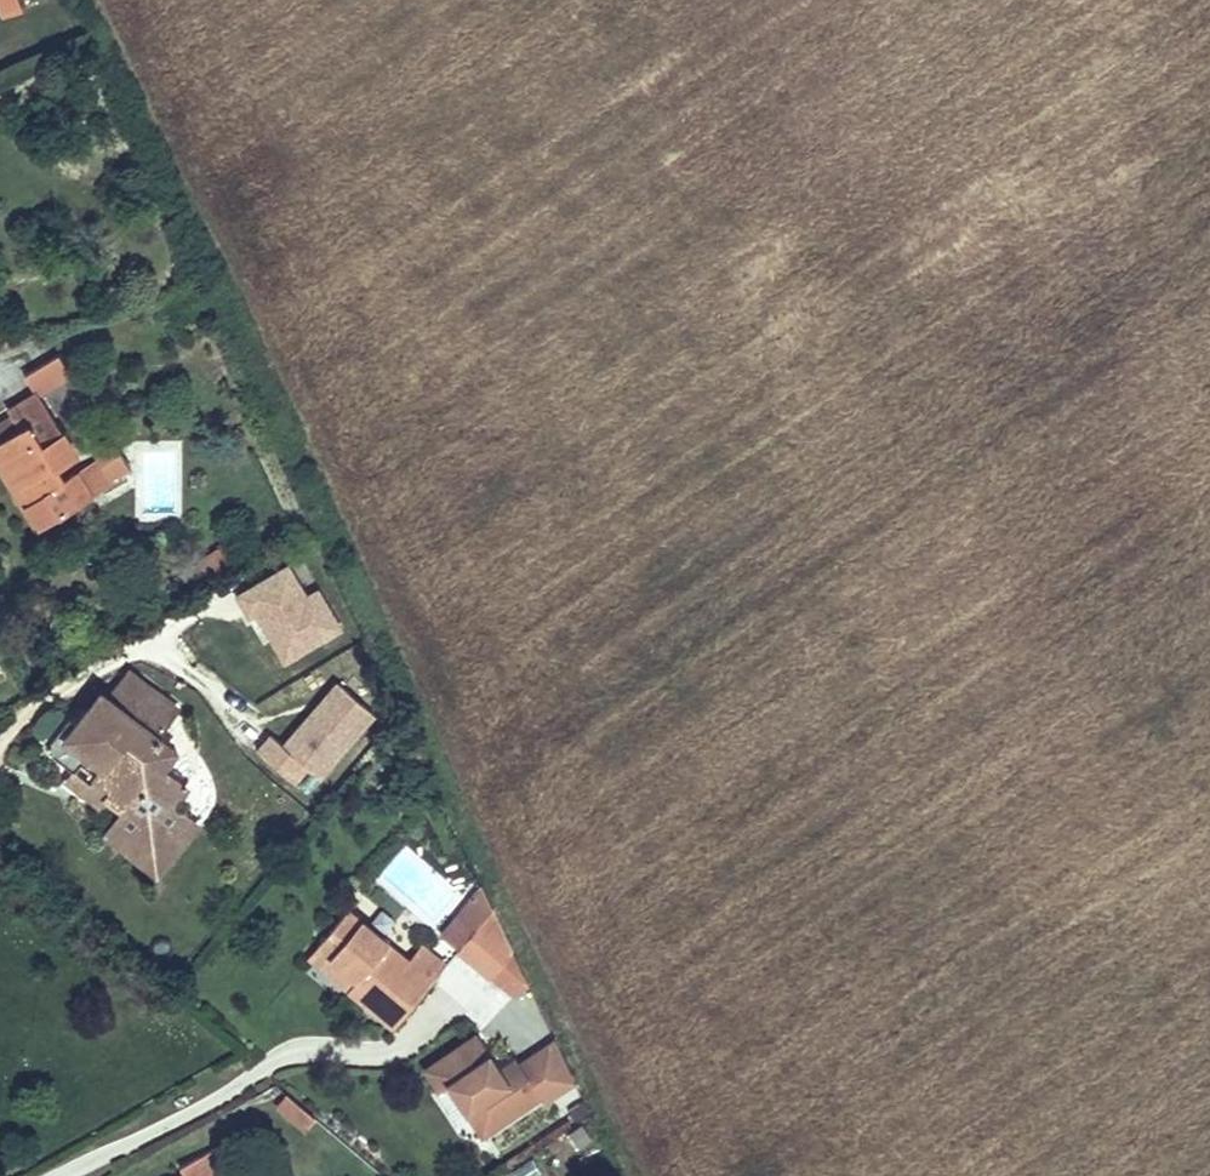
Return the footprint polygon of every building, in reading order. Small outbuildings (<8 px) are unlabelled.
[(3,18),(19,11),(14,0),(0,0),(0,12),(3,18)] [(59,353),(24,370),(36,393),(70,376),(59,353)] [(0,446),(0,466),(28,506),(19,513),(33,534),(87,500),(83,494),(92,489),(96,494),(104,489),(88,465),(59,484),(49,470),(67,459),(28,401),(4,415),(17,434),(0,446)] [(237,588),(277,665),(344,630),(319,582),(306,589),(291,560),(237,588)] [(296,782),(308,768),(321,778),(376,711),(335,677),(282,741),(269,731),(254,748),(296,782)] [(120,678),(99,705),(145,697),(120,678)] [(45,761),(66,775),(73,767),(107,792),(100,802),(117,814),(98,839),(129,862),(167,854),(188,827),(163,808),(178,790),(155,772),(167,755),(149,742),(169,715),(145,697),(99,705),(91,701),(80,717),(71,711),(46,743),(45,761)] [(73,767),(66,775),(59,785),(93,810),(100,802),(107,792),(73,767)] [(167,854),(129,862),(151,879),(167,854)] [(423,985),(400,965),(340,913),(306,952),(346,984),(337,994),(382,1032),(423,985)] [(488,913),(454,952),(486,979),(508,953),(488,913)] [(414,949),(400,965),(423,985),(436,969),(414,949)] [(552,1036),(501,1067),(478,1029),(420,1063),(437,1092),(447,1086),(479,1139),(578,1080),(552,1036)] [(543,1172),(533,1158),(512,1172),(515,1175),(537,1175),(543,1172)]
